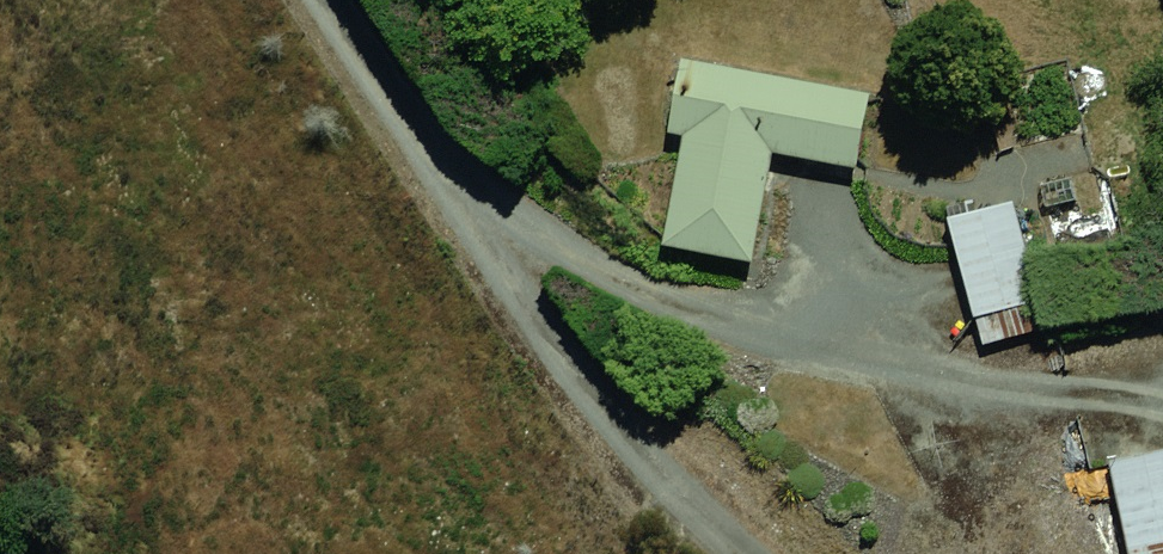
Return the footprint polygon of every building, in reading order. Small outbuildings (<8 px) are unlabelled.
[(723,56),(684,234),(789,257),(808,156),(894,165),(909,87),(723,56)] [(982,210),(1005,331),(1080,311),(1057,195),(982,210)] [(1155,553),(1162,553),(1162,451),(1140,455),(1155,553)]
